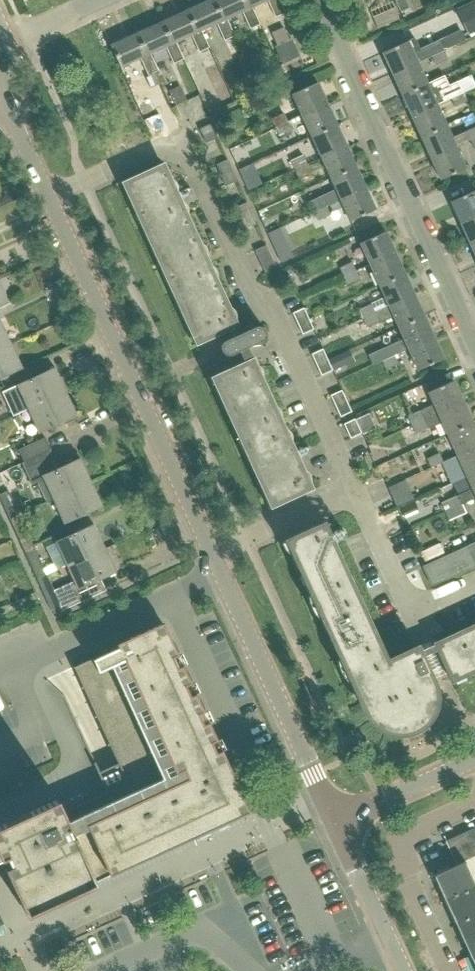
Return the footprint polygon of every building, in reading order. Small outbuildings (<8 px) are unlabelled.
[(226,17),(222,19),(213,0),(205,0),(187,8),(197,31),(201,29),(216,22),(224,39),(225,38),(232,55),(240,51),(233,35),(234,34),(226,17)] [(252,5),(247,7),(244,0),(213,0),(222,19),(226,17),(242,10),(250,27),(260,22),(252,5)] [(275,15),(285,11),(280,0),(268,0),(275,15)] [(409,8),(405,0),(397,0),(395,1),(400,12),(409,8)] [(474,30),(474,4),(458,11),(468,33),(474,30)] [(187,8),(161,20),(172,42),(175,41),(191,34),(198,51),(209,46),(201,29),(197,31),(187,8)] [(377,28),(399,19),(395,8),(373,18),(377,28)] [(183,58),(175,41),(172,42),(161,20),(136,32),(146,54),(150,52),(165,45),(173,62),(183,58)] [(157,69),(150,52),(146,54),(136,32),(110,43),(120,66),(139,57),(147,74),(157,69)] [(292,41),(275,48),(283,65),(299,57),(292,41)] [(413,53),(407,41),(382,52),(392,74),(417,63),(431,56),(443,51),(439,41),(413,53)] [(431,56),(435,65),(448,60),(444,50),(443,51),(431,56)] [(402,95),(427,84),(417,63),(392,74),(402,95)] [(437,105),(450,98),(462,93),(458,83),(449,88),(443,76),(427,84),(402,95),(411,116),(437,105)] [(133,78),(123,83),(139,115),(149,111),(133,78)] [(317,82),(292,94),(302,115),(327,104),(317,82)] [(463,92),(462,93),(450,98),(455,107),(467,102),(463,92)] [(280,136),(306,124),(311,136),(336,125),(327,104),(302,115),(287,122),(288,122),(276,127),(280,136)] [(421,137),(446,126),(437,105),(411,116),(421,137)] [(288,122),(287,122),(283,113),(272,119),(276,127),(288,122)] [(210,124),(199,129),(200,131),(203,136),(214,131),(210,124)] [(336,125),(311,136),(321,157),(346,146),(336,125)] [(452,138),(446,126),(421,137),(431,158),(456,147),(470,140),(474,138),(474,127),(452,138)] [(214,131),(203,136),(206,143),(217,138),(214,131)] [(331,178),(356,167),(346,146),(321,157),(331,178)] [(466,168),(456,147),(431,158),(441,180),(466,168)] [(307,164),(303,155),(290,161),(294,170),(307,164)] [(227,160),(216,165),(216,166),(219,172),(230,167),(227,160)] [(307,164),(294,170),(298,179),(311,173),(307,164)] [(201,342),(233,327),(159,165),(122,182),(191,333),(196,331),(201,342)] [(230,167),(219,172),(222,179),(233,174),(230,167)] [(365,188),(356,167),(331,178),(336,191),(309,203),(313,212),(325,206),(340,199),(365,188)] [(233,174),(222,179),(225,185),(225,186),(237,181),(233,174)] [(365,188),(340,199),(350,221),(375,209),(365,188)] [(460,223),(474,216),(474,190),(450,201),(460,223)] [(246,202),(235,207),(236,209),(239,214),(250,209),(246,202)] [(325,206),(313,212),(317,220),(329,215),(325,206)] [(250,209),(239,214),(242,222),(253,216),(250,209)] [(253,216),(242,222),(245,228),(245,229),(256,224),(253,216)] [(474,242),(474,216),(460,223),(470,244),(474,242)] [(370,264),(395,253),(385,231),(360,243),(370,264)] [(266,245),(255,250),(256,252),(258,257),(269,252),(266,245)] [(269,252),(258,257),(261,264),(273,259),(269,252)] [(379,285),(405,274),(395,253),(370,264),(379,285)] [(273,259),(261,264),(264,270),(265,271),(276,266),(273,259)] [(343,277),(355,271),(351,262),(338,268),(343,277)] [(355,271),(343,277),(347,286),(360,280),(355,271)] [(389,306),(414,295),(405,274),(379,285),(389,306)] [(399,327),(424,316),(414,295),(389,306),(375,313),(363,318),(367,327),(378,322),(379,323),(394,316),(399,327)] [(375,313),(371,304),(359,309),(363,318),(375,313)] [(304,308),(293,313),(293,314),(296,320),(307,315),(304,308)] [(307,315),(296,320),(299,327),(310,322),(307,315)] [(373,365),(382,360),(394,355),(408,348),(433,337),(424,316),(399,327),(404,339),(369,356),(373,365)] [(10,344),(0,321),(0,349),(10,344)] [(310,322),(299,327),(302,332),(302,334),(313,329),(310,322)] [(231,354),(259,341),(261,341),(262,340),(264,339),(265,338),(265,337),(266,335),(266,333),(266,332),(265,331),(264,329),(263,328),(262,327),(261,326),(260,326),(259,326),(257,326),(255,326),(224,340),(223,341),(223,342),(222,342),(222,343),(221,345),(221,346),(221,348),(221,349),(221,351),(222,352),(223,353),(225,354),(227,355),(228,355),(230,354),(231,354)] [(433,337),(408,348),(418,370),(443,358),(433,337)] [(0,349),(0,378),(21,368),(10,344),(0,349)] [(323,349),(311,354),(312,355),(315,361),(326,356),(323,349)] [(394,355),(382,360),(386,369),(398,364),(394,355)] [(326,356),(315,361),(318,368),(329,363),(326,356)] [(328,360),(333,370),(342,365),(337,356),(328,360)] [(276,504),(307,490),(248,360),(216,374),(221,386),(216,388),(236,431),(245,452),(266,495),(270,493),(276,504)] [(329,363),(318,368),(321,373),(321,375),(332,370),(329,363)] [(28,408),(65,391),(54,366),(16,383),(17,384),(1,391),(12,415),(28,408)] [(412,425),(463,402),(453,380),(428,392),(434,404),(408,416),(412,425)] [(330,395),(334,402),(345,397),(342,390),(330,395)] [(28,408),(39,432),(76,415),(65,391),(28,408)] [(345,397),(334,402),(337,409),(348,404),(345,397)] [(463,402),(412,425),(416,434),(442,422),(447,434),(473,423),(463,402)] [(348,404),(337,409),(340,416),(351,411),(348,404)] [(369,413),(356,419),(363,434),(375,428),(369,413)] [(355,419),(344,424),(347,431),(358,426),(355,419)] [(474,447),(474,428),(473,423),(447,434),(457,455),(474,447)] [(358,426),(347,431),(349,436),(350,438),(361,433),(358,426)] [(23,462),(49,450),(50,449),(45,437),(18,449),(23,461),(23,462)] [(467,476),(474,472),(474,447),(457,455),(443,462),(452,483),(467,476)] [(53,499),(90,482),(79,457),(57,467),(49,450),(23,462),(23,461),(21,462),(29,481),(42,475),(53,499)] [(430,468),(443,462),(439,453),(426,459),(430,468)] [(458,495),(441,503),(445,512),(462,504),(474,498),(474,472),(467,476),(472,489),(458,495)] [(90,482),(53,499),(64,523),(101,506),(90,482)] [(15,506),(8,491),(0,494),(0,498),(6,510),(15,506)] [(413,499),(409,491),(394,498),(397,506),(413,499)] [(413,503),(401,509),(404,517),(417,510),(413,503)] [(462,504),(445,512),(449,521),(466,513),(462,504)] [(361,700),(366,711),(368,714),(369,716),(371,719),(373,721),(375,723),(378,725),(380,727),(383,728),(386,730),(389,731),(392,731),(395,732),(398,732),(401,732),(404,732),(407,731),(410,730),(413,729),(416,728),(419,726),(421,725),(423,723),(426,720),(428,718),(430,715),(431,712),(433,710),(434,706),(435,703),(435,700),(435,697),(435,694),(435,691),(434,687),(427,672),(444,664),(452,681),(474,670),(474,623),(436,641),(435,641),(418,649),(417,647),(388,660),(324,521),(287,538),(292,549),(290,550),(360,701),(361,700)] [(67,565),(104,548),(93,523),(56,540),(67,565)] [(23,549),(32,545),(23,524),(14,528),(23,549)] [(413,544),(417,553),(436,545),(432,536),(413,544)] [(444,575),(446,579),(474,566),(474,541),(422,565),(429,582),(444,575)] [(32,545),(23,549),(33,570),(42,566),(32,545)] [(104,548),(67,565),(78,589),(115,572),(104,548)] [(61,606),(60,605),(50,583),(41,588),(51,610),(61,606)] [(408,641),(404,631),(395,612),(377,621),(386,640),(390,650),(408,641)] [(163,622),(116,643),(118,647),(110,651),(109,651),(74,667),(118,763),(99,771),(95,762),(93,762),(107,792),(63,812),(57,798),(0,824),(0,858),(6,855),(10,863),(4,866),(19,900),(26,914),(250,811),(172,642),(163,622)] [(40,764),(0,676),(0,782),(40,764)] [(446,840),(456,863),(474,855),(474,827),(446,840)] [(456,863),(433,873),(445,898),(474,884),(474,855),(456,863)] [(474,913),(474,884),(445,898),(455,922),(474,913)] [(466,946),(474,942),(474,913),(455,922),(466,946)] [(466,946),(474,965),(474,942),(466,946)]
